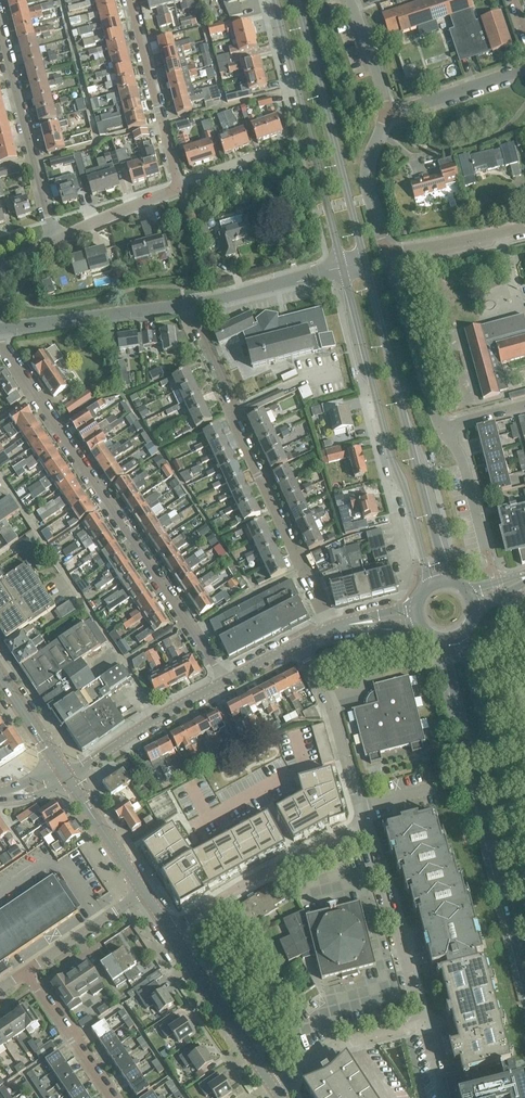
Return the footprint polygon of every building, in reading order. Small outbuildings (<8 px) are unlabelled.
[(11,10),(27,5),(25,0),(26,0),(8,0),(11,10)] [(98,13),(115,8),(113,0),(99,0),(96,1),(68,8),(69,13),(86,9),(86,8),(94,6),(93,4),(96,3),(98,13)] [(160,0),(147,0),(150,11),(159,8),(160,10),(157,11),(159,17),(157,18),(159,28),(166,26),(160,0)] [(166,26),(172,25),(170,14),(169,15),(167,8),(165,9),(164,7),(173,5),(172,0),(160,0),(166,26)] [(173,5),(183,2),(183,4),(181,5),(182,11),(187,10),(185,0),(172,0),(173,5)] [(228,5),(224,6),(230,19),(243,15),(239,2),(242,1),(242,0),(227,0),(228,5)] [(450,16),(451,15),(446,0),(427,0),(383,15),(389,34),(401,30),(402,32),(450,16)] [(450,16),(455,30),(450,32),(458,55),(473,50),(475,57),(492,51),(493,52),(511,46),(500,14),(482,20),(482,21),(476,23),(471,9),(472,9),(469,0),(446,0),(451,15),(450,16)] [(11,10),(13,20),(54,10),(52,3),(34,8),(34,9),(28,11),(27,5),(11,10)] [(99,15),(102,24),(119,20),(115,8),(98,13),(88,15),(89,20),(98,18),(97,15),(99,15)] [(13,20),(16,31),(32,26),(31,21),(55,15),(54,10),(13,20)] [(191,26),(189,18),(180,20),(182,28),(191,26)] [(102,26),(105,36),(121,32),(119,20),(102,24),(72,32),(74,38),(79,36),(79,37),(93,34),(92,32),(101,29),(100,27),(102,26)] [(223,23),(208,27),(210,36),(225,32),(223,23)] [(234,33),(236,41),(254,36),(250,23),(226,29),(228,34),(234,33)] [(16,31),(19,41),(35,37),(43,35),(50,33),(55,32),(53,26),(46,28),(33,31),(32,26),(16,31)] [(105,38),(107,47),(124,43),(121,32),(105,36),(83,41),(85,48),(96,45),(95,43),(104,41),(103,39),(105,38)] [(254,36),(236,41),(238,47),(229,49),(231,55),(257,48),(254,36)] [(19,41),(22,53),(39,49),(35,37),(19,41)] [(158,40),(161,53),(190,46),(188,41),(174,45),(172,37),(158,40)] [(107,47),(88,52),(90,57),(106,52),(105,50),(108,50),(110,59),(127,55),(124,43),(107,47)] [(161,53),(164,66),(185,61),(183,53),(191,51),(190,46),(161,53)] [(199,48),(200,55),(209,53),(208,46),(199,48)] [(48,54),(49,58),(56,57),(71,53),(69,48),(48,54)] [(22,53),(25,65),(42,60),(39,49),(22,53)] [(216,58),(218,66),(231,63),(229,54),(216,58)] [(111,61),(113,70),(130,66),(127,55),(110,59),(90,64),(92,69),(109,64),(109,62),(111,61)] [(204,61),(201,62),(203,68),(212,66),(210,59),(204,61)] [(25,65),(28,76),(45,72),(42,60),(25,65)] [(244,70),(246,78),(263,74),(260,60),(243,64),(243,63),(231,66),(231,63),(218,66),(220,74),(229,72),(229,73),(244,70)] [(164,66),(168,79),(196,71),(195,66),(187,68),(185,61),(164,66)] [(116,82),(133,78),(130,66),(113,70),(95,75),(96,79),(112,75),(112,73),(114,72),(116,81),(116,82)] [(168,79),(171,91),(192,85),(190,78),(198,75),(196,71),(168,79)] [(45,72),(28,76),(31,88),(47,84),(45,72)] [(263,74),(246,78),(248,86),(241,88),(242,93),(226,97),(227,103),(253,96),(251,91),(267,87),(263,74)] [(117,84),(119,94),(137,90),(133,78),(116,82),(105,85),(107,89),(115,87),(114,85),(117,84)] [(49,88),(63,84),(62,80),(55,82),(31,88),(34,100),(50,96),(49,88)] [(171,91),(174,103),(203,96),(201,91),(194,93),(192,85),(171,91)] [(217,87),(208,89),(212,102),(220,99),(217,87)] [(203,96),(174,103),(177,116),(192,112),(190,105),(205,101),(205,103),(212,102),(208,89),(201,91),(203,96)] [(120,96),(122,105),(139,100),(137,90),(119,94),(106,97),(108,101),(118,99),(118,96),(120,96)] [(34,100),(37,111),(53,107),(50,96),(34,100)] [(271,119),(264,121),(270,139),(283,134),(273,105),(271,98),(257,102),(258,105),(259,108),(266,107),(271,119)] [(60,100),(61,105),(62,109),(68,108),(69,110),(80,107),(78,101),(68,103),(66,99),(60,100)] [(100,117),(101,122),(142,112),(139,100),(122,105),(116,107),(118,114),(111,116),(111,114),(100,117)] [(40,123),(52,120),(56,119),(53,107),(37,111),(40,123)] [(74,114),(76,121),(84,118),(83,112),(74,114)] [(142,112),(101,122),(101,123),(96,124),(99,136),(106,135),(108,135),(107,131),(122,127),(122,124),(127,123),(128,130),(146,125),(142,112)] [(230,112),(224,114),(236,151),(249,146),(243,130),(235,132),(233,126),(235,126),(230,112)] [(8,124),(5,113),(0,114),(0,127),(8,124)] [(270,139),(264,121),(257,124),(253,113),(247,115),(258,143),(270,139)] [(236,151),(224,114),(217,117),(222,129),(224,136),(218,139),(224,155),(236,151)] [(41,129),(44,141),(62,137),(60,130),(68,128),(67,122),(53,126),(52,120),(40,123),(41,129)] [(176,124),(178,131),(190,128),(188,121),(176,124)] [(208,143),(197,147),(202,163),(215,158),(211,148),(215,146),(215,145),(217,144),(210,121),(202,123),(202,124),(208,143)] [(11,136),(8,124),(0,127),(0,139),(11,136)] [(133,134),(135,141),(149,137),(147,130),(133,134)] [(62,137),(44,141),(48,154),(92,143),(90,134),(71,139),(72,142),(63,144),(62,137)] [(14,147),(11,136),(0,139),(0,151),(14,147)] [(202,163),(197,147),(190,149),(186,136),(180,138),(184,150),(189,167),(202,163)] [(149,161),(141,163),(146,180),(160,176),(155,160),(156,160),(151,142),(144,144),(149,161)] [(497,168),(505,166),(506,167),(511,166),(514,178),(521,176),(513,145),(501,148),(501,150),(470,158),(469,155),(459,158),(464,177),(462,178),(465,187),(476,184),(474,176),(475,175),(474,170),(487,167),(488,171),(497,168)] [(0,151),(0,163),(0,164),(17,159),(14,147),(0,151)] [(116,152),(120,165),(126,163),(132,184),(146,180),(141,163),(134,165),(131,156),(128,157),(125,149),(116,152)] [(120,165),(116,152),(105,155),(107,163),(112,161),(113,167),(120,165)] [(49,160),(51,167),(64,164),(62,157),(49,160)] [(456,177),(459,177),(453,158),(438,162),(442,175),(411,183),(416,199),(424,197),(424,196),(447,189),(446,188),(458,184),(456,177)] [(82,162),(76,164),(81,177),(86,176),(87,175),(86,174),(82,162)] [(113,165),(99,170),(105,192),(119,187),(113,167),(113,165)] [(20,173),(19,166),(0,171),(0,178),(20,173)] [(99,170),(86,174),(87,175),(86,176),(92,196),(105,192),(99,170)] [(75,174),(56,180),(58,189),(63,205),(77,200),(74,191),(80,190),(75,174)] [(18,198),(5,202),(9,215),(16,213),(18,220),(27,217),(27,216),(31,215),(24,190),(16,192),(18,198)] [(220,223),(222,231),(218,232),(226,258),(235,255),(231,241),(255,234),(250,217),(242,219),(242,216),(220,223)] [(164,251),(170,249),(166,236),(155,239),(150,222),(142,224),(146,242),(128,247),(131,260),(136,258),(137,260),(165,253),(164,251)] [(91,272),(109,267),(104,249),(86,253),(86,254),(71,258),(76,275),(90,272),(91,272)] [(53,275),(43,280),(51,295),(60,290),(53,275)] [(329,335),(325,322),(322,308),(280,319),(279,314),(266,312),(256,320),(257,325),(254,326),(250,315),(213,331),(219,344),(244,333),(248,344),(247,344),(253,368),(313,353),(313,354),(336,348),(332,334),(329,335)] [(464,330),(483,399),(500,394),(500,392),(508,390),(501,364),(524,357),(524,321),(523,315),(482,326),(481,325),(464,330)] [(142,333),(142,334),(143,348),(149,347),(149,340),(153,340),(153,339),(161,338),(161,344),(163,344),(164,352),(176,351),(174,329),(142,333)] [(143,348),(142,334),(137,334),(137,333),(118,336),(119,349),(138,347),(138,353),(143,352),(143,348)] [(53,365),(62,359),(55,348),(46,354),(45,352),(34,359),(34,360),(33,361),(33,362),(31,364),(40,378),(41,379),(53,397),(68,388),(53,365)] [(67,359),(59,362),(64,375),(72,372),(67,359)] [(118,362),(122,379),(127,378),(125,371),(126,371),(124,360),(118,362)] [(173,377),(179,391),(195,383),(189,370),(173,377)] [(296,370),(281,377),(284,382),(298,376),(296,370)] [(0,371),(0,387),(8,399),(6,400),(10,406),(21,399),(16,391),(18,390),(5,371),(0,371)] [(179,406),(185,403),(201,396),(195,383),(179,391),(173,393),(179,406)] [(309,385),(300,390),(305,401),(315,397),(309,385)] [(511,400),(524,396),(524,390),(509,394),(511,400)] [(244,409),(246,415),(285,397),(283,391),(244,409)] [(298,395),(281,399),(283,408),(300,404),(298,395)] [(185,403),(191,416),(207,409),(201,396),(185,403)] [(324,415),(325,414),(329,413),(333,432),(346,429),(347,435),(354,433),(348,408),(345,409),(343,400),(322,405),(324,415)] [(102,401),(70,422),(77,433),(93,422),(98,419),(94,413),(105,405),(102,401)] [(180,410),(178,405),(166,412),(168,416),(180,410)] [(277,405),(248,419),(254,432),(268,425),(270,424),(276,422),(272,413),(279,410),(277,405)] [(7,434),(32,418),(25,407),(9,417),(13,423),(4,429),(7,434)] [(207,409),(191,416),(197,429),(213,422),(207,409)] [(133,425),(138,422),(132,414),(125,418),(131,426),(133,425)] [(77,433),(84,443),(117,421),(113,416),(96,427),(93,422),(77,433)] [(24,439),(39,429),(32,418),(7,434),(11,439),(20,433),(24,439)] [(84,443),(91,453),(103,445),(107,443),(103,438),(106,436),(107,435),(120,426),(117,421),(84,443)] [(138,422),(133,425),(137,431),(142,429),(138,422)] [(477,428),(480,441),(498,436),(495,423),(486,425),(485,425),(481,426),(480,427),(477,428)] [(254,432),(260,445),(276,437),(270,424),(254,432)] [(203,433),(209,446),(225,439),(219,426),(203,433)] [(31,449),(46,439),(39,429),(24,439),(15,445),(18,449),(25,445),(23,442),(25,441),(31,449)] [(164,431),(156,434),(159,440),(167,437),(164,431)] [(145,433),(140,435),(147,445),(151,442),(145,433)] [(480,441),(483,454),(501,449),(498,436),(480,441)] [(260,445),(266,457),(282,449),(276,437),(260,445)] [(23,469),(27,466),(53,449),(46,439),(31,449),(35,455),(26,461),(25,460),(13,468),(17,473),(23,469)] [(209,446),(215,459),(231,452),(225,439),(209,446)] [(127,452),(134,448),(130,442),(121,448),(97,464),(104,474),(117,466),(113,459),(123,452),(127,452)] [(103,445),(91,453),(97,464),(121,448),(119,444),(107,452),(103,445)] [(148,446),(140,449),(143,456),(151,453),(148,446)] [(351,458),(355,477),(366,475),(364,465),(365,465),(362,456),(360,449),(342,454),(341,447),(326,451),(329,463),(351,458)] [(39,461),(45,470),(60,460),(53,449),(27,466),(30,471),(38,465),(37,463),(39,461)] [(282,449),(266,457),(272,470),(301,456),(299,452),(292,456),(290,453),(285,456),(282,449)] [(483,454),(487,467),(505,463),(501,449),(483,454)] [(215,459),(221,472),(237,464),(231,452),(215,459)] [(160,456),(153,460),(160,469),(166,465),(160,456)] [(207,457),(194,463),(196,467),(209,461),(207,457)] [(34,492),(42,486),(67,470),(60,460),(45,470),(49,476),(28,490),(31,494),(34,492)] [(173,463),(177,472),(183,469),(179,460),(173,463)] [(117,466),(104,474),(111,484),(139,466),(136,461),(120,471),(117,466)] [(487,467),(490,480),(508,475),(505,463),(487,467)] [(221,472),(227,484),(243,477),(237,464),(221,472)] [(162,469),(168,479),(174,476),(167,465),(162,469)] [(274,474),(280,487),(294,481),(288,468),(274,474)] [(25,473),(23,469),(17,473),(19,477),(25,473)] [(53,482),(58,490),(74,480),(67,470),(42,486),(46,491),(52,486),(51,484),(53,482)] [(188,471),(180,475),(186,483),(192,480),(188,471)] [(113,487),(120,497),(143,481),(148,478),(145,473),(131,482),(128,477),(113,487)] [(508,475),(490,480),(493,493),(511,489),(508,475)] [(227,484),(233,497),(249,490),(243,477),(227,484)] [(172,482),(178,492),(184,489),(178,478),(172,482)] [(36,513),(39,518),(81,491),(74,480),(58,490),(63,498),(61,500),(60,498),(53,503),(52,502),(36,513)] [(120,497),(126,506),(141,497),(136,489),(139,487),(140,489),(146,485),(143,481),(120,497)] [(280,487),(285,500),(300,493),(294,481),(280,487)] [(313,481),(306,484),(311,496),(319,492),(313,481)] [(233,497),(239,510),(255,502),(249,490),(233,497)] [(68,505),(72,511),(87,501),(81,491),(39,518),(43,523),(59,512),(59,511),(68,505)] [(285,500),(291,513),(305,506),(300,493),(285,500)] [(364,507),(367,519),(377,516),(373,499),(368,500),(366,493),(350,498),(353,510),(364,507)] [(126,506),(133,517),(157,501),(160,499),(157,494),(145,502),(141,497),(126,506)] [(317,500),(319,505),(329,500),(327,496),(317,500)] [(6,521),(20,511),(10,497),(0,504),(0,525),(6,521)] [(509,506),(510,510),(498,513),(500,522),(504,521),(510,547),(517,545),(518,547),(524,545),(524,546),(524,506),(517,508),(516,505),(514,500),(513,499),(511,499),(510,499),(509,500),(508,502),(509,506)] [(87,501),(72,511),(77,519),(75,520),(74,519),(64,525),(63,524),(54,531),(58,536),(95,511),(87,501)] [(157,501),(133,517),(140,526),(155,517),(163,511),(159,505),(157,501)] [(255,502),(239,510),(242,517),(235,520),(236,522),(230,525),(232,529),(261,515),(255,502)] [(291,513),(297,525),(324,513),(322,508),(316,511),(315,510),(309,513),(305,506),(291,513)] [(231,507),(220,513),(222,517),(233,512),(231,507)] [(349,509),(342,510),(344,520),(351,518),(349,509)] [(140,526),(146,536),(177,516),(174,512),(158,522),(155,517),(140,526)] [(326,517),(324,513),(297,525),(303,538),(317,531),(314,524),(320,522),(319,520),(326,517)] [(76,536),(79,540),(103,524),(96,514),(82,524),(87,532),(84,534),(83,532),(76,536)] [(146,536),(153,547),(168,537),(162,529),(165,527),(166,529),(180,520),(177,516),(146,536)] [(0,525),(0,535),(8,547),(18,539),(6,521),(0,525)] [(248,528),(254,542),(270,534),(264,521),(248,528)] [(358,530),(369,529),(369,521),(357,522),(358,530)] [(90,536),(95,544),(110,534),(103,524),(79,540),(82,545),(89,540),(87,538),(90,536)] [(343,527),(345,534),(358,531),(356,524),(343,527)] [(207,525),(197,532),(201,537),(211,531),(207,525)] [(366,534),(367,540),(382,536),(380,530),(366,534)] [(317,531),(303,538),(309,551),(323,544),(317,531)] [(99,550),(82,561),(84,566),(116,544),(110,534),(95,544),(99,550)] [(254,542),(260,554),(275,547),(270,534),(254,542)] [(28,536),(17,545),(23,552),(34,544),(28,536)] [(153,547),(160,556),(184,540),(181,536),(171,542),(168,537),(153,547)] [(367,540),(369,546),(383,542),(382,536),(367,540)] [(160,556),(166,566),(181,557),(177,551),(187,545),(184,540),(160,556)] [(385,549),(383,542),(369,546),(371,553),(372,553),(375,565),(384,595),(390,593),(397,592),(395,588),(398,587),(399,584),(396,578),(393,579),(385,549)] [(63,551),(67,557),(78,549),(74,544),(63,551)] [(104,558),(109,564),(123,554),(116,544),(84,566),(87,570),(104,558)] [(352,546),(345,548),(346,549),(348,556),(352,571),(360,601),(372,598),(364,568),(360,553),(358,545),(352,546)] [(260,554),(266,567),(281,560),(275,547),(260,554)] [(311,555),(314,560),(328,554),(325,548),(311,555)] [(346,549),(334,553),(340,574),(348,604),(360,601),(352,571),(348,556),(346,549)] [(334,553),(328,554),(314,560),(327,590),(330,589),(333,599),(332,601),(334,606),(338,609),(345,607),(347,605),(348,605),(348,604),(340,574),(334,553)] [(91,582),(95,587),(129,564),(123,554),(109,564),(113,570),(104,576),(103,574),(91,582)] [(194,555),(184,562),(181,557),(166,566),(173,576),(197,560),(194,555)] [(197,560),(173,576),(179,586),(194,576),(190,570),(193,569),(205,561),(208,559),(205,555),(202,557),(198,560),(197,560)] [(221,559),(226,567),(232,563),(226,555),(221,559)] [(281,560),(266,567),(272,580),(287,573),(281,560)] [(0,582),(0,630),(7,640),(56,607),(27,564),(6,578),(0,582)] [(118,578),(122,584),(136,574),(129,564),(95,587),(98,592),(118,578)] [(239,575),(233,565),(228,568),(234,578),(239,575)] [(375,565),(364,568),(372,598),(384,595),(375,565)] [(179,586),(186,596),(201,586),(216,576),(213,572),(198,582),(194,576),(179,586)] [(201,586),(186,596),(192,606),(207,596),(204,591),(219,581),(224,578),(221,573),(216,576),(201,586)] [(118,593),(104,602),(107,608),(143,584),(136,574),(122,584),(125,589),(119,593),(118,593)] [(235,579),(241,589),(246,585),(240,576),(235,579)] [(291,579),(236,608),(252,640),(253,640),(256,645),(308,618),(297,597),(299,596),(298,594),(298,593),(291,579)] [(130,596),(135,604),(150,594),(143,584),(107,608),(110,612),(128,600),(127,598),(130,596)] [(207,596),(192,606),(199,616),(224,600),(227,603),(231,601),(226,593),(212,602),(207,596)] [(130,615),(133,619),(156,604),(150,594),(135,604),(140,611),(137,613),(136,611),(130,615)] [(69,601),(56,610),(62,619),(75,610),(69,601)] [(144,618),(148,624),(163,614),(156,604),(133,619),(123,626),(126,630),(144,618)] [(252,640),(236,608),(210,622),(217,636),(218,638),(229,659),(256,645),(253,640),(252,640)] [(141,635),(136,639),(140,644),(144,641),(147,644),(155,640),(152,636),(170,624),(163,614),(148,624),(151,629),(141,635)] [(72,683),(79,694),(96,683),(81,661),(107,643),(91,619),(37,655),(21,666),(21,667),(23,666),(40,691),(42,695),(42,698),(45,703),(53,697),(52,695),(72,683)] [(6,644),(13,655),(31,643),(27,637),(29,636),(28,635),(35,630),(32,626),(9,641),(6,644)] [(176,636),(169,639),(189,678),(201,673),(197,665),(196,665),(192,657),(183,662),(182,659),(184,658),(180,651),(183,649),(176,636)] [(13,655),(21,666),(37,655),(33,650),(44,642),(41,637),(31,643),(13,655)] [(176,664),(170,667),(178,683),(189,678),(169,639),(162,643),(167,652),(170,650),(171,653),(170,653),(176,664)] [(122,641),(116,645),(124,656),(130,652),(122,641)] [(156,649),(149,653),(167,689),(178,683),(170,667),(162,672),(161,669),(163,668),(159,661),(161,660),(156,649)] [(167,689),(149,653),(145,655),(144,654),(133,661),(135,670),(147,661),(153,673),(156,672),(157,674),(148,678),(156,694),(167,689)] [(63,723),(65,726),(108,697),(111,695),(109,692),(131,678),(122,665),(96,683),(79,694),(52,713),(54,713),(61,724),(63,723)] [(295,670),(283,676),(303,713),(306,719),(321,718),(315,707),(305,712),(299,700),(301,699),(298,693),(305,689),(295,670)] [(283,676),(272,682),(278,695),(284,692),(287,698),(289,697),(292,703),(299,715),(303,713),(283,676)] [(381,753),(411,746),(413,753),(424,751),(422,743),(425,742),(409,677),(374,686),(374,684),(373,684),(375,693),(372,694),(370,696),(367,701),(366,704),(367,707),(352,711),(354,711),(366,757),(369,756),(371,764),(382,761),(381,753)] [(272,682),(260,688),(274,715),(279,713),(275,704),(277,703),(274,697),(278,695),(272,682)] [(52,713),(79,694),(72,683),(52,695),(53,697),(45,703),(52,713)] [(260,688),(249,694),(255,707),(262,704),(265,710),(269,715),(270,717),(274,715),(260,688)] [(256,725),(250,713),(257,710),(255,707),(249,694),(237,700),(250,724),(251,727),(256,725)] [(108,697),(65,726),(83,753),(125,723),(108,697)] [(237,700),(226,705),(236,724),(244,720),(246,726),(248,730),(252,728),(252,727),(251,727),(250,724),(248,720),(237,700)] [(216,712),(205,718),(220,748),(223,754),(224,753),(225,756),(235,750),(234,749),(231,749),(230,746),(226,745),(225,745),(222,740),(219,733),(220,733),(221,731),(226,729),(223,724),(225,723),(221,714),(218,715),(216,712)] [(205,718),(193,724),(200,736),(206,733),(215,750),(218,749),(221,755),(223,754),(220,748),(205,718)] [(425,728),(431,727),(428,718),(423,719),(425,728)] [(269,734),(281,728),(278,722),(266,728),(269,734)] [(193,724),(182,730),(195,753),(200,751),(194,739),(200,736),(193,724)] [(311,728),(313,734),(326,730),(324,724),(311,728)] [(2,763),(2,762),(6,760),(24,747),(13,730),(8,733),(4,727),(0,729),(0,764),(2,763)] [(195,753),(182,730),(170,736),(177,748),(185,744),(195,764),(199,762),(195,753)] [(313,734),(315,741),(328,737),(326,730),(313,734)] [(258,739),(255,733),(245,738),(248,744),(258,739)] [(315,741),(317,747),(330,743),(328,737),(315,741)] [(174,752),(168,739),(156,745),(169,771),(173,769),(170,762),(171,761),(168,755),(174,752)] [(317,747),(318,753),(331,749),(330,743),(317,747)] [(164,776),(170,773),(169,771),(156,745),(144,751),(150,762),(143,765),(149,776),(155,772),(154,770),(159,767),(164,776)] [(318,753),(320,759),(333,756),(331,749),(318,753)] [(333,756),(320,759),(322,766),(335,762),(333,756)] [(303,796),(277,810),(294,842),(325,825),(325,824),(329,821),(330,824),(346,819),(332,770),(299,780),(303,796)] [(103,784),(111,797),(131,784),(123,771),(103,784)] [(121,823),(123,821),(132,833),(141,827),(136,819),(132,814),(140,809),(137,804),(130,809),(125,800),(123,801),(123,800),(119,803),(118,805),(119,806),(112,810),(121,823)] [(42,818),(46,823),(63,812),(59,807),(57,807),(54,802),(41,811),(37,805),(26,813),(33,824),(42,818)] [(50,829),(41,835),(44,840),(68,824),(66,820),(66,818),(63,812),(46,823),(50,829)] [(173,826),(143,846),(174,893),(173,894),(181,909),(206,895),(202,889),(205,887),(208,886),(209,888),(286,846),(269,815),(193,856),(173,826)] [(463,1072),(463,1073),(505,1062),(511,1060),(485,959),(478,960),(477,954),(483,952),(480,938),(477,939),(474,926),(477,925),(470,898),(467,899),(462,879),(459,880),(453,860),(451,861),(445,841),(443,841),(437,821),(434,822),(433,815),(418,819),(418,816),(401,820),(401,821),(402,823),(388,827),(389,834),(386,834),(390,849),(396,847),(397,853),(394,854),(398,868),(404,867),(405,872),(402,873),(406,887),(412,886),(413,891),(410,892),(414,906),(420,905),(421,911),(418,911),(424,934),(425,939),(428,938),(432,951),(429,951),(432,965),(446,962),(448,968),(441,970),(453,1019),(456,1030),(459,1042),(451,1044),(450,1043),(449,1043),(455,1063),(455,1062),(460,1061),(463,1072)] [(143,822),(147,828),(154,823),(150,817),(143,822)] [(5,836),(9,842),(13,839),(0,819),(0,839),(5,836)] [(56,836),(60,842),(53,847),(57,852),(80,836),(77,832),(79,831),(75,825),(73,826),(72,824),(56,836)] [(22,853),(18,846),(8,853),(13,860),(22,853)] [(6,853),(0,857),(0,859),(4,866),(12,861),(6,853)] [(78,913),(78,912),(78,911),(77,910),(76,910),(56,880),(53,876),(0,912),(0,965),(78,913)] [(254,896),(255,897),(253,898),(238,907),(249,926),(277,910),(275,906),(285,900),(275,883),(254,896)] [(376,966),(360,903),(339,908),(337,901),(325,904),(327,911),(306,915),(304,911),(283,920),(291,937),(280,942),(289,962),(300,957),(302,956),(303,956),(311,952),(310,951),(314,949),(322,980),(339,976),(339,975),(340,975),(341,975),(343,979),(358,975),(357,971),(358,971),(359,970),(360,970),(376,966)] [(123,949),(112,957),(124,975),(129,983),(141,975),(134,966),(136,964),(131,956),(129,958),(123,949)] [(124,975),(112,957),(100,965),(113,983),(124,975)] [(88,963),(76,971),(90,990),(94,996),(105,988),(88,963)] [(65,978),(79,998),(90,990),(76,971),(65,978)] [(147,980),(134,989),(137,994),(163,977),(159,971),(146,979),(147,980)] [(79,998),(65,978),(53,986),(71,1012),(82,1004),(79,998)] [(173,1005),(164,991),(163,992),(159,986),(140,999),(147,1010),(154,1005),(160,1014),(173,1005)] [(124,1002),(137,994),(134,989),(121,998),(124,1002)] [(126,1003),(130,1010),(137,1005),(132,998),(126,1003)] [(27,1007),(15,1014),(26,1030),(29,1035),(34,1031),(34,1032),(41,1027),(27,1007)] [(15,1037),(26,1030),(15,1014),(5,1022),(15,1037)] [(79,1023),(83,1028),(94,1021),(90,1015),(79,1023)] [(122,1018),(126,1024),(130,1021),(127,1015),(122,1018)] [(167,1039),(174,1035),(179,1043),(193,1034),(184,1020),(182,1021),(178,1015),(159,1028),(167,1039)] [(130,1021),(126,1024),(129,1029),(134,1026),(130,1021)] [(0,1025),(0,1038),(4,1045),(15,1037),(5,1022),(0,1025)] [(91,1030),(99,1042),(112,1033),(104,1022),(91,1030)] [(134,1035),(141,1046),(146,1043),(138,1031),(134,1035)] [(99,1042),(107,1053),(120,1044),(112,1033),(99,1042)] [(51,1041),(39,1050),(40,1051),(44,1057),(56,1048),(51,1041)] [(146,1043),(141,1046),(144,1051),(149,1048),(146,1043)] [(107,1053),(114,1064),(127,1055),(132,1052),(129,1047),(124,1051),(120,1044),(107,1053)] [(193,1064),(199,1072),(196,1074),(199,1079),(205,1076),(201,1070),(212,1063),(203,1049),(202,1050),(198,1044),(179,1057),(187,1068),(193,1064)] [(46,1062),(54,1073),(67,1064),(59,1053),(46,1062)] [(114,1064),(122,1075),(135,1066),(139,1063),(136,1059),(132,1062),(127,1055),(114,1064)] [(152,1063),(155,1069),(161,1065),(157,1059),(152,1063)] [(349,1059),(345,1062),(340,1065),(336,1068),(331,1071),(327,1066),(321,1070),(324,1075),(306,1087),(313,1097),(375,1097),(349,1059)] [(455,1097),(517,1081),(517,1079),(515,1069),(508,1071),(506,1064),(505,1062),(463,1073),(463,1072),(449,1076),(455,1097)] [(54,1073),(61,1083),(61,1084),(74,1075),(67,1064),(54,1073)] [(161,1065),(155,1069),(159,1074),(164,1070),(161,1065)] [(22,1071),(18,1066),(8,1073),(12,1079),(22,1071)] [(129,1086),(142,1078),(135,1066),(122,1075),(129,1086)] [(27,1074),(35,1085),(40,1082),(33,1071),(27,1074)] [(213,1093),(216,1097),(223,1097),(232,1092),(223,1079),(222,1079),(217,1073),(198,1086),(206,1097),(213,1093)] [(64,1088),(69,1095),(81,1086),(74,1075),(61,1084),(61,1083),(56,1086),(60,1091),(64,1088)] [(142,1078),(129,1086),(137,1097),(150,1089),(142,1078)] [(455,1097),(524,1097),(524,1079),(517,1081),(455,1097)] [(166,1083),(174,1095),(179,1091),(171,1080),(166,1083)] [(12,1094),(21,1090),(18,1082),(9,1086),(12,1094)] [(22,1085),(26,1091),(31,1088),(27,1082),(22,1085)] [(35,1085),(42,1097),(48,1093),(40,1082),(35,1085)] [(71,1097),(89,1097),(81,1086),(69,1095),(71,1097)] [(31,1088),(26,1091),(29,1096),(34,1093),(31,1088)] [(5,1089),(0,1092),(0,1097),(11,1097),(5,1089)]
